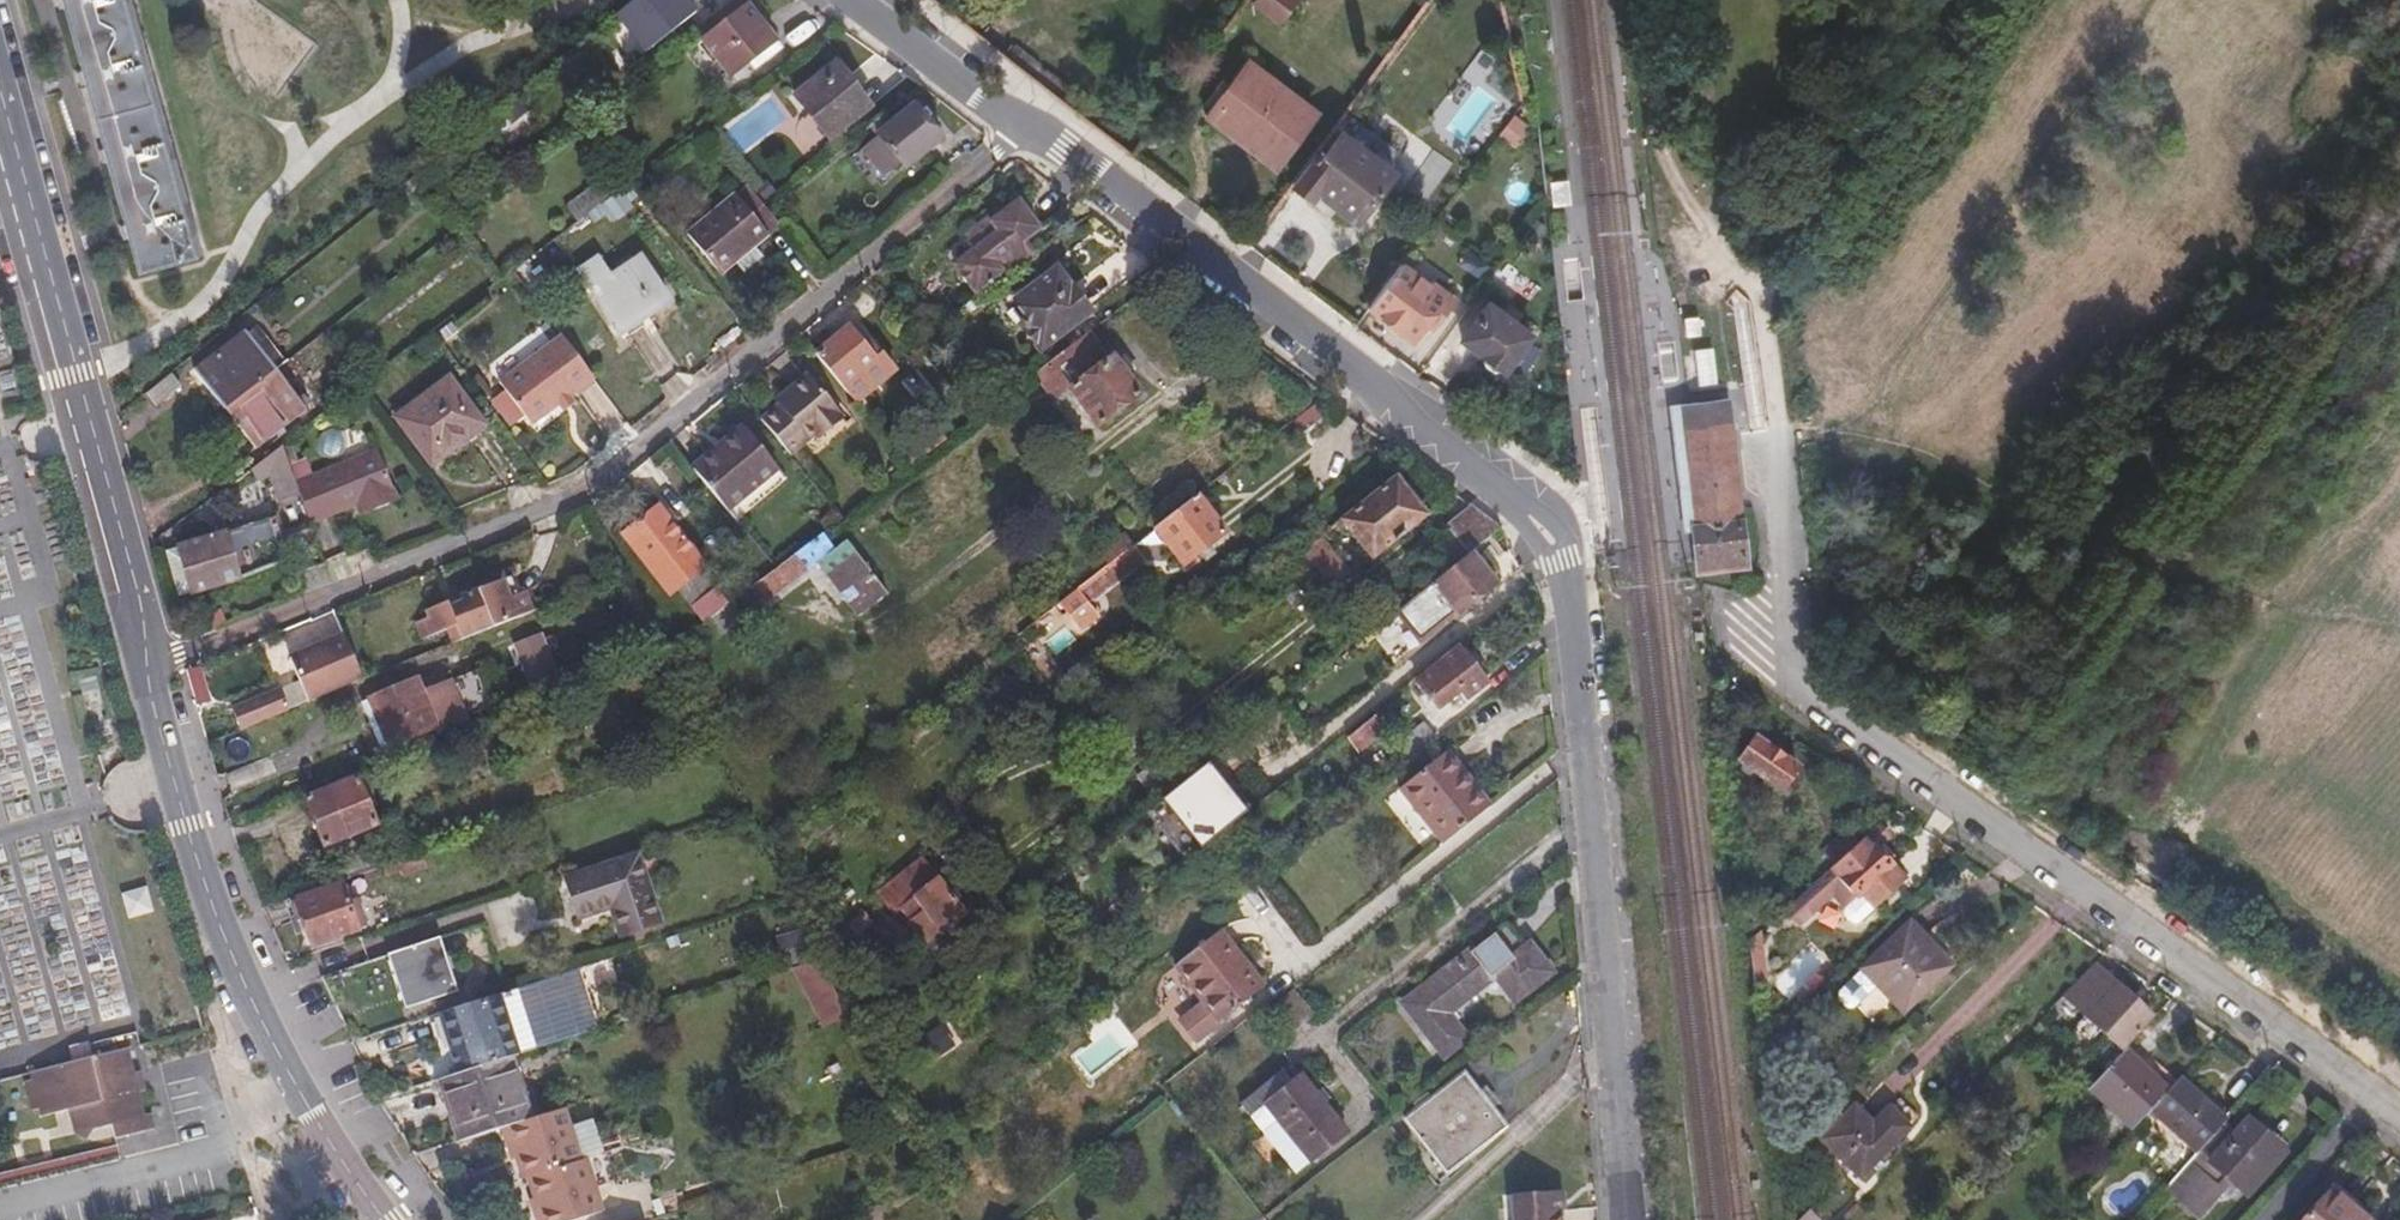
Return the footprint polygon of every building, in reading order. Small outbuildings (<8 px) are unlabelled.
[(135,272),(199,255),(130,0),(61,0),(135,272)] [(629,6),(652,40),(699,9),(693,0),(638,0),(629,6)] [(703,33),(732,72),(750,59),(776,38),(747,0),(745,0),(703,33)] [(957,24),(964,13),(946,0),(925,0),(957,24)] [(1196,14),(1206,0),(1176,0),(1196,14)] [(1250,5),(1279,25),(1296,0),(1254,0),(1250,5)] [(976,39),(994,52),(1002,42),(984,29),(976,39)] [(707,47),(727,76),(732,72),(703,33),(699,36),(707,47)] [(699,36),(676,54),(684,65),(707,47),(699,36)] [(776,38),(750,59),(755,66),(781,44),(776,38)] [(1207,112),(1264,155),(1266,151),(1283,163),(1319,114),(1303,102),(1304,98),(1249,56),(1207,112)] [(782,97),(818,144),(865,108),(829,61),(782,97)] [(516,101),(492,120),(513,146),(536,128),(516,101)] [(890,126),(882,117),(876,121),(869,128),(903,169),(939,141),(913,108),(890,126)] [(1514,150),(1532,127),(1515,114),(1497,136),(1514,150)] [(1290,184),(1312,200),(1317,193),(1356,221),(1394,168),(1343,131),(1323,155),(1315,150),(1290,184)] [(602,175),(569,201),(581,217),(615,191),(602,175)] [(747,179),(687,226),(720,269),(735,256),(745,269),(766,252),(755,239),(779,220),(747,179)] [(965,240),(976,254),(957,269),(981,297),(1037,256),(1027,242),(1040,232),(1020,206),(995,225),(991,221),(965,240)] [(579,271),(620,331),(670,296),(640,254),(610,275),(597,258),(579,271)] [(1014,296),(1027,314),(1019,321),(1039,347),(1090,309),(1056,264),(1014,296)] [(1400,264),(1367,307),(1412,338),(1426,320),(1434,325),(1451,301),(1400,264)] [(1488,304),(1461,340),(1484,356),(1484,366),(1494,374),(1506,372),(1531,335),(1488,304)] [(1701,317),(1685,318),(1687,338),(1702,337),(1701,317)] [(246,329),(275,367),(286,359),(257,321),(246,329)] [(848,327),(815,354),(850,398),(855,403),(893,373),(856,326),(851,330),(848,327)] [(1734,326),(1718,328),(1720,347),(1735,346),(1734,326)] [(246,329),(195,369),(224,408),(275,367),(246,329)] [(561,330),(500,378),(532,420),(595,373),(561,330)] [(1089,332),(1034,373),(1055,402),(1069,391),(1096,426),(1139,393),(1112,357),(1109,359),(1089,332)] [(455,355),(463,366),(474,356),(466,346),(455,355)] [(1698,386),(1716,383),(1711,348),(1693,351),(1698,386)] [(275,367),(224,408),(254,444),(304,404),(275,367)] [(170,372),(144,392),(154,405),(181,386),(170,372)] [(779,407),(761,422),(786,453),(812,433),(818,441),(842,422),(806,375),(783,393),(789,400),(779,407)] [(453,378),(401,418),(437,466),(456,452),(490,426),(453,378)] [(783,393),(773,400),(779,407),(789,400),(783,393)] [(1689,405),(1681,406),(1684,432),(1688,472),(1689,482),(1693,519),(1698,562),(1699,571),(1746,566),(1737,477),(1735,467),(1731,427),(1728,401),(1689,405)] [(456,452),(437,466),(442,473),(495,432),(490,426),(456,452)] [(693,468),(717,497),(725,507),(776,467),(744,426),(693,468)] [(911,442),(923,455),(938,444),(927,430),(911,442)] [(293,461),(316,520),(362,505),(371,501),(375,509),(402,499),(381,448),(318,471),(312,454),(293,461)] [(1338,517),(1370,558),(1426,515),(1393,474),(1338,517)] [(1197,492),(1148,530),(1152,536),(1158,532),(1183,564),(1226,531),(1197,492)] [(623,529),(669,589),(677,584),(705,619),(731,600),(717,583),(720,580),(704,561),(706,559),(658,500),(623,529)] [(362,505),(365,512),(375,509),(371,501),(362,505)] [(1444,524),(1454,538),(1440,550),(1452,566),(1463,558),(1470,552),(1501,527),(1501,525),(1470,503),(1444,524)] [(832,510),(820,519),(827,528),(839,518),(832,510)] [(221,535),(237,580),(279,564),(264,519),(221,535)] [(1292,555),(1323,595),(1349,575),(1323,540),(1328,535),(1324,530),(1308,542),(1292,555)] [(820,533),(775,567),(755,581),(767,598),(817,560),(857,613),(887,592),(845,537),(832,548),(820,533)] [(177,553),(193,597),(237,580),(221,535),(177,553)] [(1395,611),(1416,637),(1452,609),(1456,615),(1495,583),(1470,552),(1463,558),(1452,566),(1395,611)] [(431,607),(434,614),(418,622),(425,639),(451,629),(456,643),(534,610),(525,590),(512,595),(504,577),(461,595),(464,602),(451,606),(450,600),(431,607)] [(1078,632),(1098,616),(1077,589),(1057,605),(1078,632)] [(461,595),(450,600),(451,606),(464,602),(461,595)] [(692,628),(704,644),(743,614),(731,600),(705,619),(692,628)] [(326,640),(339,673),(357,666),(343,633),(326,640)] [(526,691),(559,680),(544,634),(511,644),(526,691)] [(1416,678),(1436,702),(1457,685),(1464,695),(1482,680),(1457,647),(1416,678)] [(368,697),(388,745),(437,725),(439,730),(467,718),(449,676),(422,688),(416,677),(368,697)] [(311,679),(245,706),(254,728),(321,699),(311,679)] [(1374,718),(1350,737),(1360,749),(1384,730),(1374,718)] [(1399,744),(1412,759),(1415,757),(1438,739),(1426,724),(1399,744)] [(1748,753),(1790,783),(1801,768),(1759,739),(1748,753)] [(1400,784),(1441,837),(1482,807),(1457,775),(1464,769),(1448,747),(1400,784)] [(1205,768),(1161,804),(1199,850),(1243,814),(1205,768)] [(1457,775),(1482,807),(1489,801),(1464,769),(1457,775)] [(304,801),(322,846),(376,825),(357,779),(304,801)] [(1844,831),(1821,852),(1833,865),(1856,844),(1844,831)] [(1830,868),(1851,892),(1852,892),(1868,907),(1899,878),(1877,850),(1872,854),(1869,851),(1876,844),(1868,836),(1856,844),(1833,865),(1830,868)] [(572,879),(584,915),(618,904),(628,933),(665,921),(641,853),(572,879)] [(397,862),(403,877),(424,869),(418,854),(397,862)] [(963,922),(921,866),(875,899),(891,920),(899,915),(907,927),(904,929),(927,958),(945,946),(940,939),(963,922)] [(1899,878),(1868,907),(1873,914),(1904,884),(1899,878)] [(292,906),(297,921),(303,920),(312,944),(333,937),(363,926),(354,899),(346,901),(340,888),(292,906)] [(851,929),(863,944),(870,938),(867,934),(876,926),(867,916),(851,929)] [(1753,934),(1759,979),(1772,977),(1765,923),(1753,934)] [(1910,926),(1863,972),(1904,1013),(1951,967),(1910,926)] [(1173,964),(1221,1018),(1263,983),(1216,928),(1173,964)] [(1514,930),(1411,1010),(1438,1043),(1450,1058),(1466,1045),(1452,1025),(1461,1017),(1456,1011),(1493,982),(1499,988),(1508,982),(1524,1001),(1558,975),(1535,946),(1531,950),(1514,930)] [(784,964),(802,956),(791,932),(773,940),(784,964)] [(385,959),(403,1012),(441,999),(449,996),(432,942),(385,959)] [(795,965),(822,1020),(848,1012),(820,957),(795,965)] [(2094,968),(2051,1014),(2068,1030),(2081,1016),(2125,1056),(2157,1022),(2094,968)] [(1851,1013),(1874,991),(1858,974),(1836,996),(1851,1013)] [(525,1013),(534,1040),(589,1023),(580,995),(525,1013)] [(446,1013),(465,1070),(504,1058),(519,1054),(499,996),(464,1007),(446,1013)] [(32,1087),(36,1110),(45,1119),(76,1114),(81,1132),(93,1144),(100,1131),(120,1129),(124,1138),(160,1129),(159,1119),(152,1119),(147,1096),(153,1096),(149,1072),(142,1073),(140,1052),(34,1077),(36,1086),(32,1087)] [(2090,1096),(2136,1136),(2155,1114),(2171,1096),(2125,1056),(2090,1096)] [(445,1082),(461,1134),(453,1136),(455,1141),(501,1126),(524,1119),(504,1058),(465,1070),(436,1080),(437,1084),(445,1082)] [(1455,1064),(1401,1119),(1447,1166),(1503,1114),(1455,1064)] [(1261,1104),(1306,1163),(1343,1134),(1297,1076),(1261,1104)] [(2171,1096),(2155,1114),(2201,1156),(2225,1129),(2229,1124),(2200,1098),(2183,1082),(2171,1096)] [(2206,1091),(2200,1098),(2229,1124),(2235,1117),(2206,1091)] [(1860,1101),(1827,1135),(1868,1175),(1920,1124),(1917,1120),(1925,1111),(1906,1094),(1879,1118),(1860,1101)] [(512,1143),(523,1180),(528,1179),(577,1162),(561,1107),(524,1119),(501,1126),(506,1145),(512,1143)] [(2225,1129),(2201,1156),(2169,1192),(2198,1218),(2228,1184),(2239,1194),(2277,1149),(2247,1124),(2236,1138),(2225,1129)] [(537,1211),(533,1212),(535,1219),(567,1219),(597,1210),(583,1160),(577,1162),(528,1179),(537,1211)] [(1509,1190),(1512,1219),(1560,1219),(1558,1186),(1509,1190)] [(2310,1219),(2374,1219),(2362,1210),(2359,1214),(2333,1192),(2310,1219)] [(1832,1219),(1847,1219),(1861,1207),(1853,1199),(1832,1219)] [(1801,1219),(1820,1219),(1822,1217),(1811,1206),(1799,1218),(1801,1219)]
